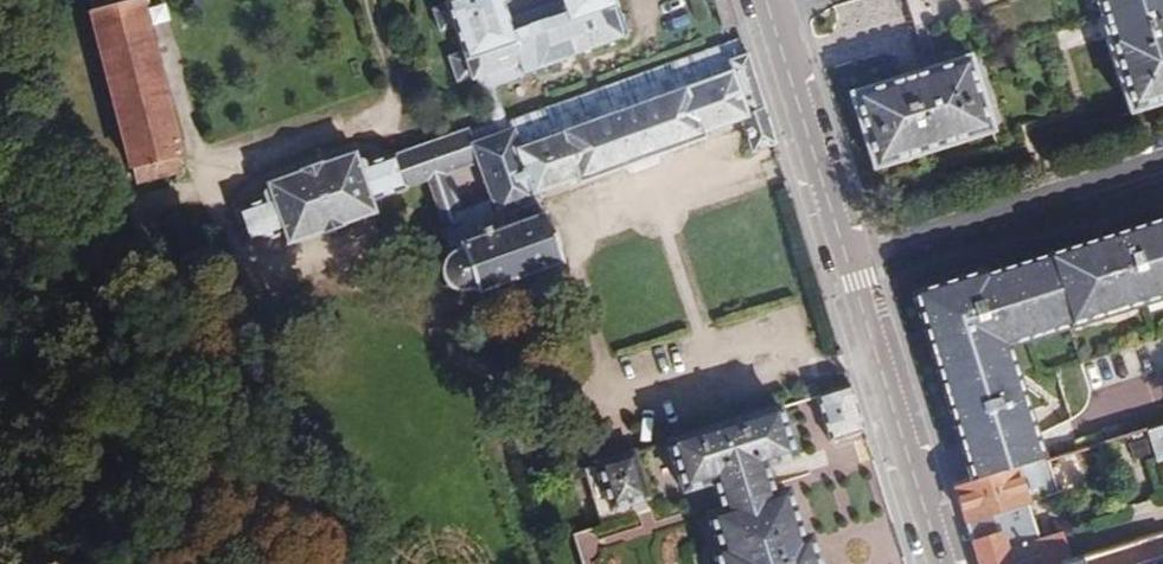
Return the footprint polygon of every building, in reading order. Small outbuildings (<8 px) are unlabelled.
[(179,156),(178,153),(181,152),(141,0),(91,0),(93,11),(91,11),(131,165),(133,165),(137,180),(183,169),(182,166),(179,156)] [(483,72),(517,61),(520,70),(625,35),(613,0),(444,0),(445,1),(431,6),(437,27),(451,22),(461,52),(447,57),(455,79),(468,74),(469,77),(473,76),(483,72)] [(730,0),(715,0),(724,27),(737,23),(730,0)] [(917,31),(927,27),(938,63),(853,91),(875,163),(993,126),(972,58),(1100,16),(1130,113),(1162,103),(1162,0),(907,0),(917,31)] [(506,125),(483,72),(473,76),(492,119),(501,139),(746,52),(743,42),(506,125)] [(626,165),(660,153),(660,150),(702,135),(701,132),(742,117),(752,150),(775,142),(746,52),(501,139),(492,119),(393,153),(393,151),(362,161),(360,154),(353,157),(350,148),(330,155),(245,186),(250,199),(234,204),(246,238),(282,225),(287,238),(319,226),(320,228),(342,221),(341,218),(374,207),(369,194),(405,182),(404,178),(427,170),(444,221),(438,223),(446,245),(444,247),(448,250),(442,256),(440,263),(435,263),(436,268),(441,268),(442,274),(444,280),(442,284),(446,287),(448,283),(453,286),(458,287),(457,292),(461,293),(462,287),(471,285),(472,289),(476,288),(478,293),(481,292),(480,287),(495,283),(497,286),(501,285),(499,281),(515,275),(517,279),(521,278),(519,274),(535,269),(536,273),(540,271),(539,267),(554,262),(556,266),(559,264),(558,261),(560,261),(544,212),(542,213),(504,225),(500,211),(536,198),(534,191),(580,174),(582,178),(625,162),(626,165)] [(504,225),(542,213),(536,198),(500,211),(504,225)] [(1113,237),(1119,257),(1105,262),(1099,241),(987,275),(986,272),(914,294),(925,328),(943,323),(947,337),(929,343),(954,424),(980,416),(985,432),(1030,419),(1009,347),(1043,336),(1069,419),(1033,431),(1043,461),(1049,459),(1150,429),(1162,424),(1162,221),(1113,237)] [(1113,237),(1099,241),(1105,262),(1119,257),(1113,237)] [(925,328),(929,343),(947,337),(943,323),(925,328)] [(836,437),(865,428),(853,386),(823,396),(836,437)] [(791,423),(784,401),(760,409),(673,438),(688,487),(718,477),(771,461),(801,452),(795,434),(782,438),(779,427),(791,423)] [(954,424),(959,440),(985,432),(980,416),(954,424)] [(959,440),(972,483),(1043,461),(1033,431),(1030,419),(985,432),(959,440)] [(795,434),(791,423),(779,427),(782,438),(795,434)] [(1150,429),(1160,461),(1162,460),(1162,424),(1150,429)] [(639,449),(590,465),(607,523),(656,508),(639,449)] [(972,483),(956,488),(979,560),(1008,550),(996,510),(1058,490),(1049,459),(1043,461),(972,483)] [(771,461),(718,477),(727,504),(779,489),(771,461)] [(727,504),(711,508),(721,540),(717,542),(724,563),(810,563),(808,556),(820,552),(813,530),(806,532),(792,484),(779,489),(727,504)] [(980,563),(1058,563),(1071,560),(1064,536),(1055,534),(1008,550),(979,560),(980,563)] [(820,552),(808,556),(810,563),(820,563),(823,563),(820,552)]
